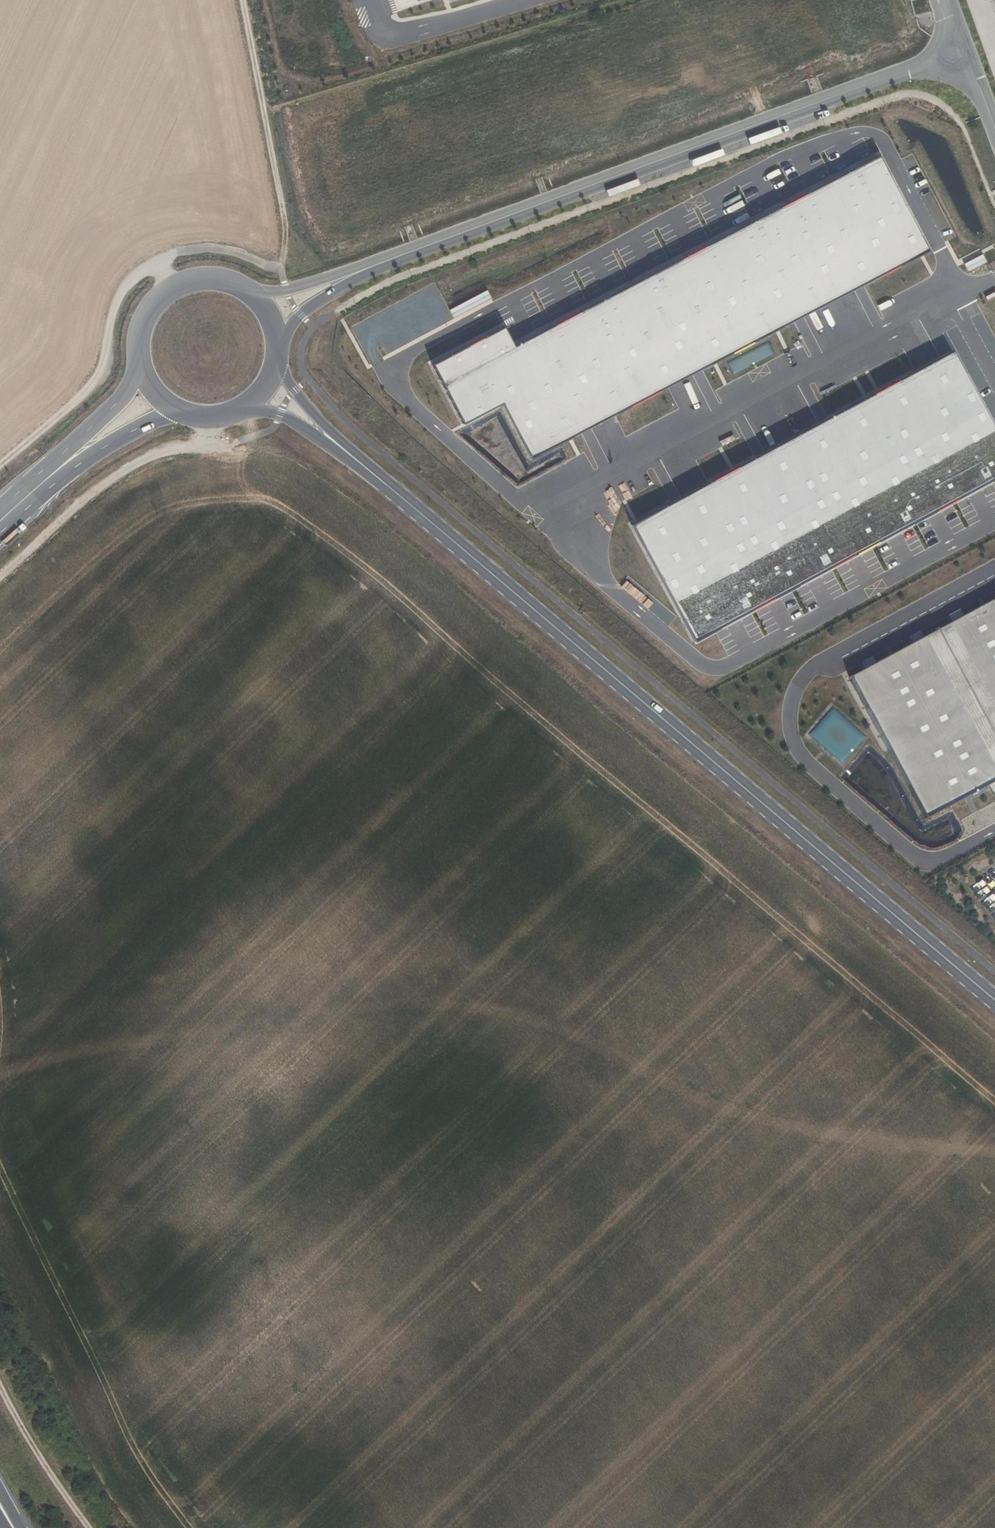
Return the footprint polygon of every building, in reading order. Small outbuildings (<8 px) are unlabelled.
[(515,348),(442,386),(463,424),(500,404),(529,458),(926,249),(877,156),(515,348)] [(504,327),(432,365),(442,386),(515,348),(504,327)] [(632,525),(696,642),(994,481),(994,426),(954,351),(632,525)] [(849,679),(924,820),(994,782),(994,601),(849,679)]
